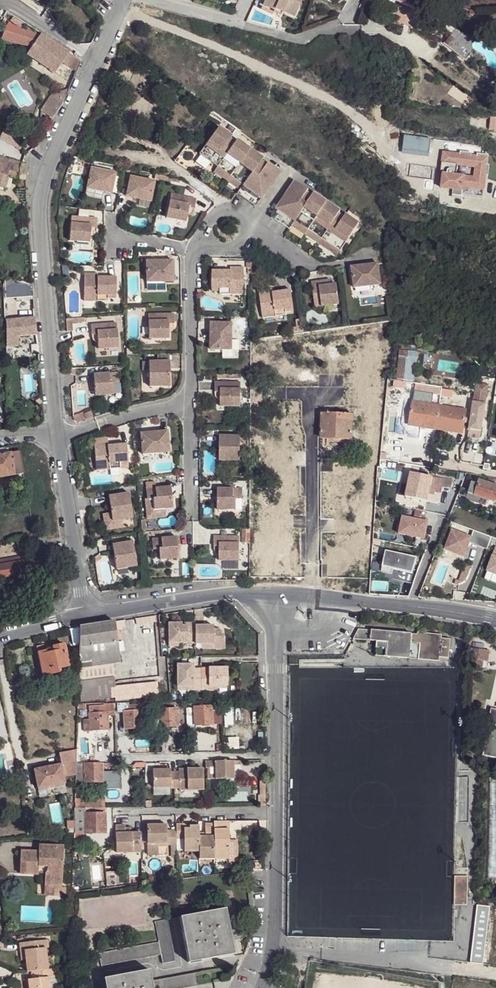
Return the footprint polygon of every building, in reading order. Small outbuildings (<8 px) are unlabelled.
[(304,0),(267,0),(265,4),(277,10),(279,7),(285,10),(297,15),(304,0)] [(416,9),(417,7),(417,9),(419,12),(424,14),(426,12),(427,12),(431,0),(396,0),(416,9)] [(277,10),(265,4),(263,10),(275,15),(277,12),(277,10)] [(41,34),(28,54),(56,73),(63,62),(77,71),(80,62),(81,61),(79,59),(73,54),(69,52),(62,47),(48,38),(41,34)] [(474,52),(452,35),(450,37),(446,42),(469,59),(474,52)] [(63,103),(64,102),(50,94),(39,114),(51,120),(56,112),(62,105),(63,103)] [(23,134),(6,125),(0,135),(0,138),(15,147),(23,134)] [(201,153),(218,165),(236,140),(232,137),(233,134),(220,125),(201,153)] [(218,165),(231,174),(251,147),(238,138),(236,140),(218,165)] [(244,183),(262,158),(263,156),(251,147),(231,174),(244,183)] [(461,156),(444,154),(441,176),(443,176),(439,207),(461,210),(463,197),(483,199),(487,178),(489,178),(490,167),(488,167),(489,157),(479,156),(478,159),(472,158),(473,155),(462,153),(461,156)] [(244,183),(240,188),(238,192),(256,205),(282,169),(269,160),(268,163),(262,158),(244,183)] [(6,164),(26,169),(24,166),(22,164),(23,164),(20,163),(19,164),(18,163),(18,162),(8,159),(6,164)] [(26,169),(6,164),(0,162),(0,180),(19,184),(19,181),(25,181),(26,173),(26,169)] [(88,186),(112,191),(117,170),(93,164),(88,186)] [(215,170),(228,179),(231,174),(218,165),(215,170)] [(156,179),(132,173),(127,194),(151,200),(156,179)] [(228,179),(240,188),(244,183),(231,174),(228,179)] [(292,225),(295,220),(313,194),(308,191),(310,189),(296,180),(272,216),(290,228),(292,225)] [(173,191),(167,216),(186,220),(190,205),(195,206),(197,197),(173,191)] [(295,220),(309,229),(328,201),(314,192),(313,194),(295,220)] [(309,229),(322,238),(340,213),(341,210),(328,201),(309,229)] [(74,212),(71,238),(90,240),(92,225),(97,225),(98,215),(74,212)] [(340,213),(322,238),(341,250),(359,223),(346,214),(345,216),(340,213)] [(292,225),(306,234),(309,229),(295,220),(292,225)] [(319,243),(322,238),(309,229),(306,234),(319,243)] [(174,258),(147,258),(147,280),(174,280),(174,258)] [(354,288),(382,284),(379,261),(351,265),(354,288)] [(231,284),(232,293),(244,293),(244,265),(232,265),(232,268),(213,268),(212,287),(221,287),(221,284),(231,284)] [(98,293),(108,293),(116,293),(116,274),(99,274),(99,270),(85,270),(85,298),(98,298),(98,293)] [(32,297),(32,285),(4,279),(4,299),(32,297)] [(319,284),(318,280),(312,281),(316,307),(339,303),(336,282),(331,283),(319,284)] [(221,293),(232,293),(231,284),(221,284),(221,287),(221,293)] [(275,309),(285,307),(294,307),(291,289),(273,291),(272,287),(260,289),(263,317),(276,315),(275,309)] [(149,311),(150,336),(169,336),(169,321),(174,321),(174,311),(149,311)] [(36,335),(35,319),(22,320),(6,322),(5,322),(6,345),(6,347),(13,347),(18,347),(18,337),(36,335)] [(116,320),(92,322),(92,332),(98,331),(99,346),(118,345),(116,320)] [(211,320),(211,348),(233,348),(233,320),(211,320)] [(401,347),(398,379),(414,380),(417,349),(401,347)] [(150,358),(150,384),(169,384),(169,358),(150,358)] [(94,371),(96,393),(114,392),(113,380),(119,380),(118,370),(94,371)] [(240,379),(215,379),(215,390),(220,390),(221,405),(240,404),(240,379)] [(474,382),(470,402),(484,404),(487,385),(474,382)] [(433,429),(436,405),(409,401),(407,417),(422,420),(420,426),(433,429)] [(484,404),(470,402),(464,438),(478,440),(484,404)] [(463,410),(436,405),(433,429),(444,430),(445,424),(460,427),(463,410)] [(351,420),(352,414),(322,413),(320,438),(350,440),(351,420)] [(422,420),(407,417),(406,423),(420,426),(422,420)] [(459,433),(460,427),(445,424),(444,430),(459,433)] [(142,452),(170,450),(168,427),(140,429),(142,452)] [(220,433),(220,458),(240,458),(240,433),(220,433)] [(108,461),(119,460),(127,459),(126,440),(107,441),(107,438),(94,439),(97,467),(109,466),(108,461)] [(0,448),(0,456),(10,454),(9,447),(0,448)] [(19,459),(18,452),(10,454),(11,461),(19,459)] [(386,460),(399,462),(400,454),(387,452),(386,460)] [(10,454),(0,456),(0,478),(14,476),(11,461),(10,454)] [(22,474),(19,459),(11,461),(14,476),(22,474)] [(428,493),(433,477),(409,472),(404,495),(426,500),(428,493)] [(440,494),(442,486),(450,487),(452,481),(433,477),(428,493),(434,494),(434,491),(440,494)] [(467,496),(474,498),(475,495),(495,501),(495,486),(478,481),(477,484),(471,482),(468,491),(467,496)] [(170,484),(147,486),(148,496),(153,496),(154,507),(165,506),(172,506),(170,484)] [(242,486),(218,486),(218,508),(242,508),(242,486)] [(113,512),(113,518),(122,517),(133,515),(129,490),(109,493),(113,512)] [(154,507),(153,496),(148,496),(145,496),(147,518),(165,516),(165,506),(154,507)] [(113,518),(113,512),(102,514),(104,532),(123,529),(122,517),(113,518)] [(403,518),(399,534),(423,539),(427,521),(414,518),(414,520),(403,518)] [(491,537),(474,531),(472,538),(453,531),(446,550),(466,557),(470,545),(486,551),(491,537)] [(238,559),(238,533),(214,533),(214,543),(219,543),(219,559),(238,559)] [(175,534),(152,536),(153,546),(158,546),(160,557),(178,556),(175,534)] [(112,541),(116,567),(136,564),(132,538),(112,541)] [(495,545),(486,571),(495,575),(495,545)] [(384,551),(382,567),(412,574),(417,558),(384,551)] [(33,554),(9,559),(10,563),(34,559),(33,554)] [(0,565),(0,578),(36,571),(34,559),(10,563),(0,565)] [(471,568),(465,566),(459,581),(457,580),(456,583),(459,584),(461,583),(467,578),(471,568)] [(159,615),(137,618),(138,625),(160,621),(159,615)] [(124,620),(115,622),(116,629),(125,627),(124,620)] [(115,622),(79,627),(79,644),(78,668),(93,666),(111,663),(120,662),(116,629),(115,622)] [(214,643),(214,649),(225,649),(225,636),(222,636),(222,632),(219,629),(214,629),(213,625),(195,625),(195,622),(188,622),(188,625),(182,625),(182,622),(169,623),(169,643),(179,643),(195,643),(202,643),(214,643)] [(411,630),(358,626),(354,635),(376,639),(374,653),(408,657),(411,630)] [(79,627),(70,629),(72,646),(79,644),(79,627)] [(417,631),(411,630),(408,657),(416,658),(418,642),(415,642),(417,631)] [(441,634),(417,631),(415,642),(418,642),(416,658),(438,660),(438,657),(447,658),(448,647),(450,647),(451,639),(440,637),(441,634)] [(43,676),(60,672),(60,669),(69,666),(64,644),(61,642),(54,643),(52,646),(53,647),(49,648),(50,650),(38,652),(43,676)] [(488,659),(489,647),(475,645),(473,657),(488,659)] [(77,688),(77,702),(83,702),(112,698),(111,687),(114,686),(111,663),(93,666),(78,668),(77,688)] [(194,673),(194,668),(194,664),(177,664),(178,691),(209,691),(209,687),(228,686),(228,668),(209,668),(209,674),(201,674),(201,672),(194,673)] [(111,687),(112,698),(116,697),(116,700),(159,695),(157,681),(114,686),(111,687)] [(115,701),(104,702),(104,705),(104,711),(106,711),(106,715),(116,714),(115,701)] [(142,710),(151,709),(150,701),(138,701),(138,704),(130,704),(130,703),(117,704),(118,711),(124,710),(125,729),(142,728),(142,710)] [(89,721),(90,730),(107,730),(106,715),(106,711),(104,711),(104,705),(89,706),(89,721)] [(200,707),(194,707),(194,725),(212,725),(211,706),(200,707)] [(160,715),(160,727),(177,726),(177,708),(159,709),(160,715)] [(489,725),(483,756),(495,759),(495,711),(490,709),(487,724),(489,725)] [(237,739),(228,738),(227,746),(237,747),(237,739)] [(64,777),(75,775),(75,763),(76,750),(60,753),(62,765),(34,770),(38,789),(65,785),(64,777)] [(210,761),(205,761),(205,768),(207,768),(207,779),(215,779),(215,765),(215,761),(210,761)] [(233,765),(233,761),(215,761),(215,765),(215,779),(233,779),(233,765)] [(85,783),(84,763),(75,763),(75,775),(75,782),(85,783)] [(106,767),(106,763),(86,763),(84,763),(85,783),(102,782),(101,773),(101,771),(101,767),(106,767)] [(177,791),(185,791),(185,769),(177,769),(176,772),(170,772),(170,769),(152,769),(152,788),(177,788),(177,791)] [(185,769),(185,791),(203,791),(203,769),(185,769)] [(106,773),(101,773),(102,782),(105,782),(105,789),(120,789),(119,771),(105,771),(106,773)] [(85,813),(85,807),(75,808),(74,833),(85,833),(85,813)] [(93,813),(85,813),(85,833),(105,832),(105,813),(93,813)] [(213,823),(213,858),(228,858),(228,820),(213,821),(213,823)] [(213,823),(204,824),(204,833),(204,836),(198,836),(198,851),(198,858),(213,858),(213,823)] [(176,837),(175,830),(167,830),(167,824),(147,824),(147,844),(158,844),(167,844),(167,846),(176,846),(176,839),(176,837)] [(183,824),(175,824),(175,830),(176,837),(183,837),(183,851),(198,851),(198,836),(198,833),(198,825),(188,825),(188,828),(183,828),(183,825),(183,824)] [(140,832),(131,832),(125,832),(125,828),(125,825),(115,825),(116,853),(125,853),(140,852),(140,832)] [(44,885),(61,886),(63,847),(38,846),(38,852),(21,851),(20,873),(38,874),(38,873),(45,874),(44,885)] [(455,907),(467,907),(467,878),(455,877),(455,907)] [(61,895),(61,893),(61,887),(61,886),(44,885),(44,895),(61,895)] [(225,909),(180,917),(180,919),(188,963),(233,955),(225,909)] [(155,922),(159,943),(161,956),(162,964),(175,962),(168,920),(155,922)] [(29,987),(49,987),(48,977),(56,977),(55,968),(47,969),(45,948),(48,948),(48,940),(19,943),(20,951),(24,950),(25,960),(26,971),(31,971),(32,978),(28,978),(29,987)] [(101,967),(102,966),(161,956),(159,943),(99,954),(101,967)] [(104,979),(105,987),(153,987),(152,982),(149,971),(104,979)] [(152,982),(153,987),(191,987),(198,987),(195,974),(152,982)]
